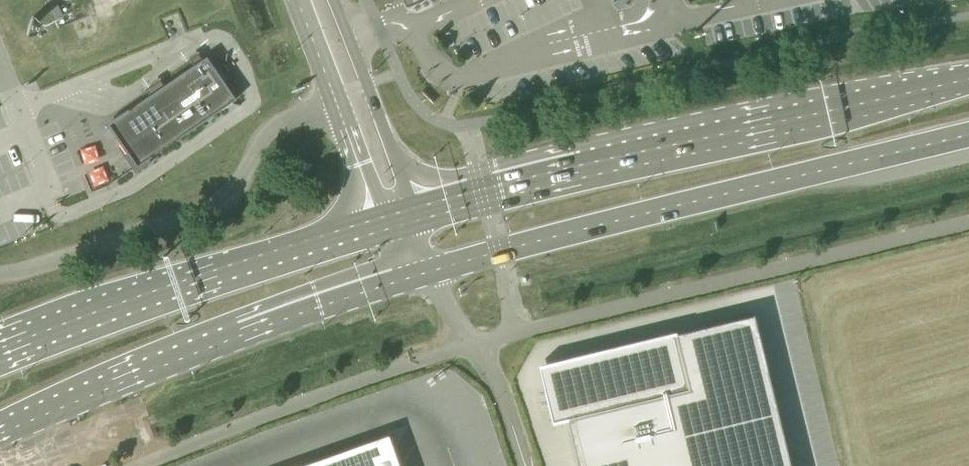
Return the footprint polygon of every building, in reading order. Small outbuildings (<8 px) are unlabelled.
[(136,165),(220,103),(189,61),(186,63),(184,64),(181,59),(174,65),(173,65),(176,70),(149,91),(147,92),(144,87),(137,92),(130,97),(134,102),(120,112),(93,132),(108,153),(124,174),(136,165)] [(567,420),(578,465),(790,465),(753,314),(676,333),(675,332),(538,365),(552,424),(567,420)] [(388,434),(298,465),(399,465),(388,434)]
